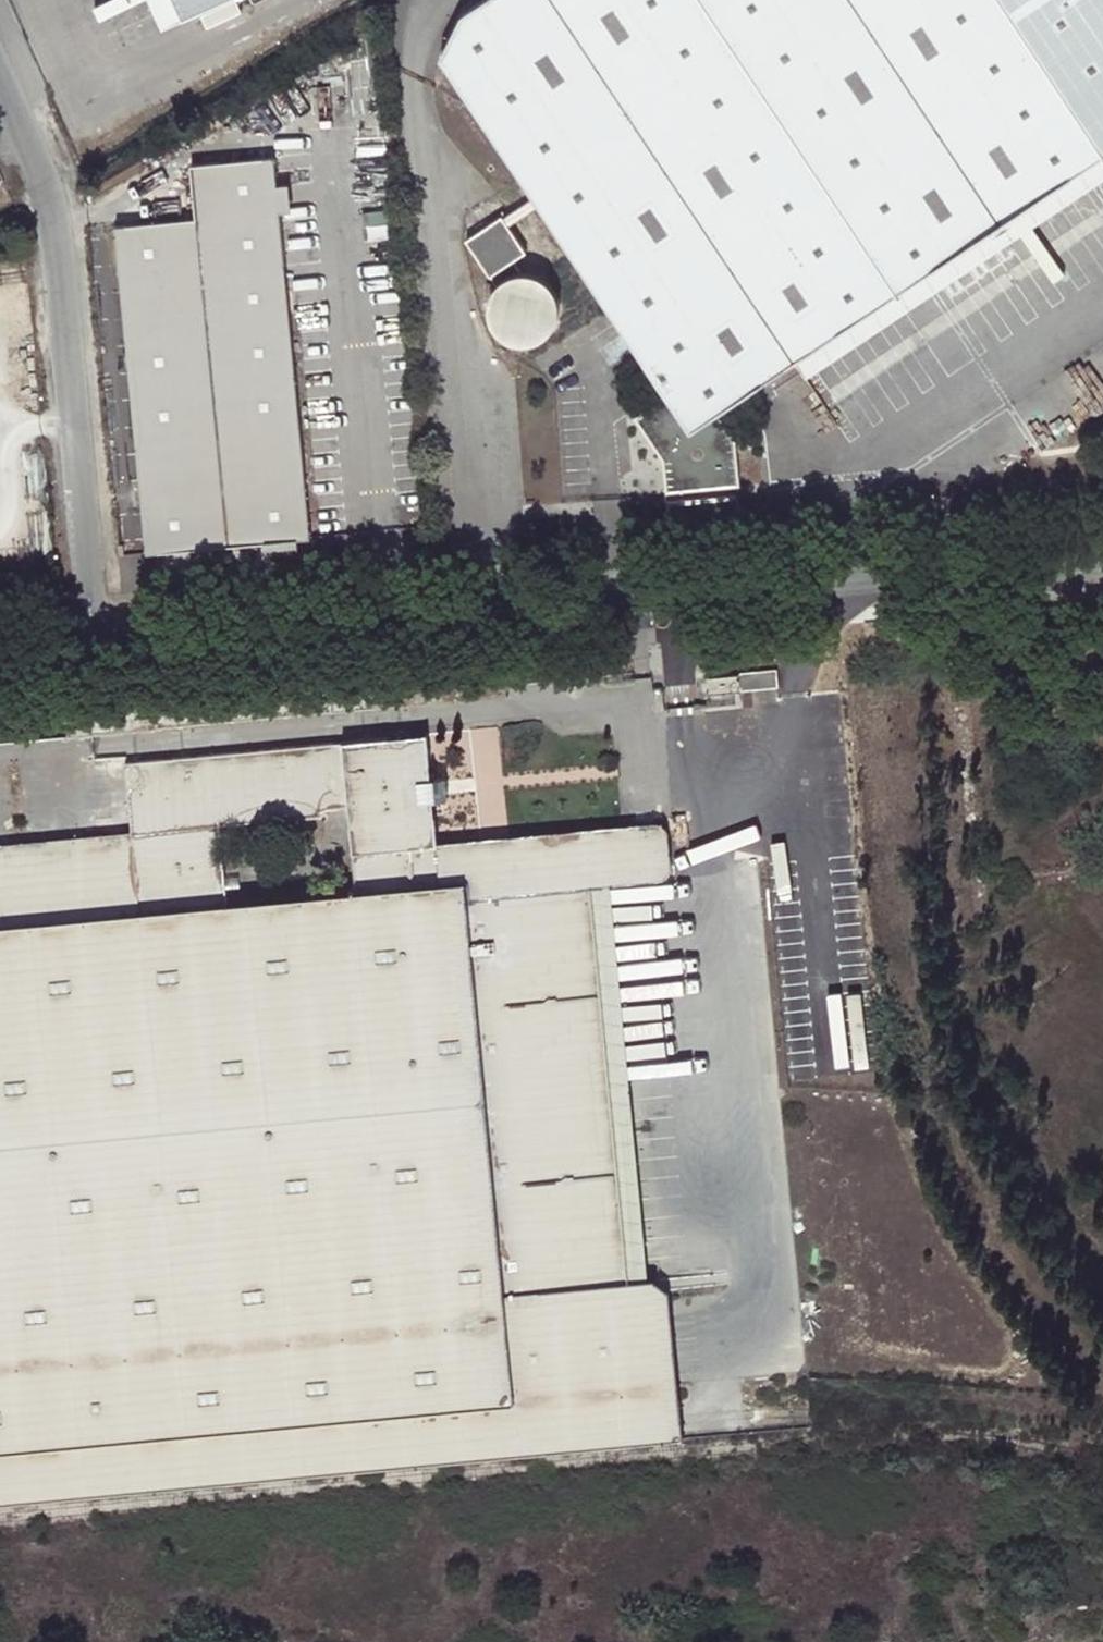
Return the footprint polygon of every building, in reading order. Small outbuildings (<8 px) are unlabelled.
[(183,20),(174,0),(150,0),(163,29),(183,20)] [(183,20),(227,0),(174,0),(183,20)] [(659,454),(663,491),(737,485),(733,439),(715,412),(1102,153),(1102,0),(479,0),(462,11),(441,55),(474,105),(665,390),(631,412),(659,454)] [(285,537),(298,535),(313,534),(273,154),(191,163),(195,216),(116,224),(148,551),(159,550),(163,589),(289,578),(286,550),(285,537)] [(463,235),(495,279),(504,272),(514,267),(509,256),(524,247),(499,211),(463,235)] [(559,307),(558,295),(554,284),(547,276),(537,269),(526,267),(514,267),(504,272),(495,279),(489,289),(486,301),(487,313),(493,325),(502,333),(514,338),(526,339),(538,335),(549,328),(556,318),(559,307)] [(737,493),(663,499),(667,540),(741,533),(737,493)] [(299,549),(298,535),(285,537),(286,550),(299,549)] [(552,537),(533,538),(535,552),(554,550),(552,537)] [(928,625),(943,624),(942,614),(927,615),(928,625)] [(71,741),(399,707),(398,695),(395,667),(332,673),(333,682),(322,683),(321,674),(157,691),(157,699),(147,700),(147,692),(67,700),(71,732),(71,741)] [(738,672),(740,688),(777,684),(775,667),(738,670),(738,672)] [(740,688),(738,672),(706,675),(707,691),(740,688)] [(431,733),(128,760),(134,828),(0,841),(0,1502),(683,1438),(678,1388),(649,1390),(641,1304),(670,1301),(668,1279),(654,1280),(639,1282),(599,887),(615,885),(664,879),(671,875),(676,862),(671,826),(662,821),(486,839),(482,839),(444,843),(439,800),(437,778),(432,737),(431,733)] [(450,778),(437,778),(439,800),(452,799),(452,795),(451,781),(450,778)] [(639,1282),(654,1280),(615,885),(599,887),(639,1282)] [(678,1388),(670,1301),(641,1304),(649,1390),(678,1388)]
